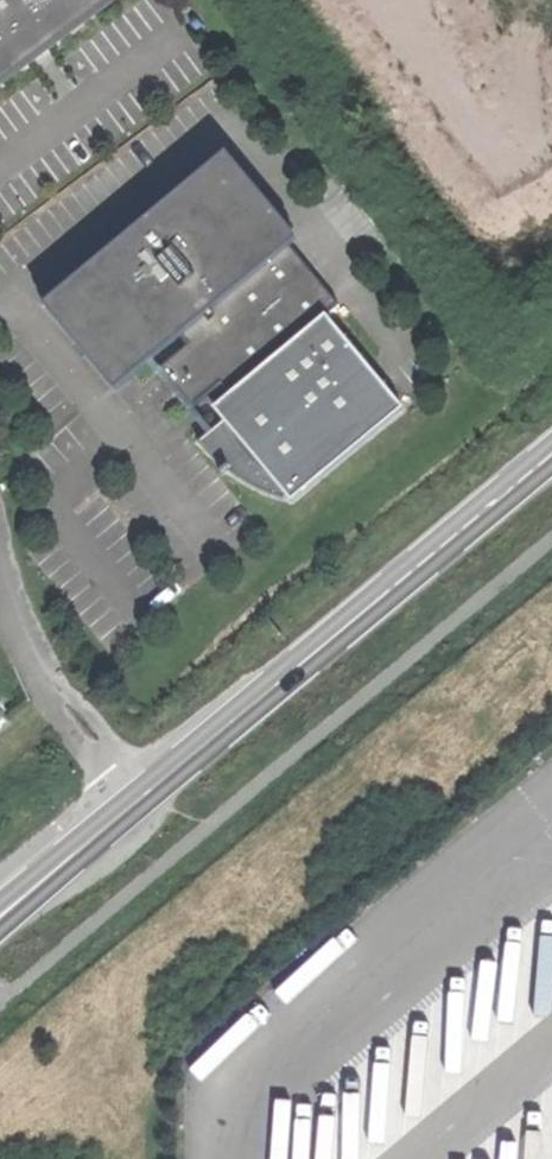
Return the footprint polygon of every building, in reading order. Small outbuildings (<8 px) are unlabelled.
[(22,67),(18,62),(44,43),(47,47),(111,0),(0,0),(0,83),(22,67)] [(268,498),(289,506),(400,412),(321,319),(335,307),(283,245),(290,239),(222,159),(198,179),(195,176),(143,219),(146,222),(123,242),(120,239),(39,307),(67,340),(111,393),(177,338),(184,348),(155,371),(188,412),(217,388),(225,397),(236,410),(220,423),(193,446),(221,470),(246,487),(268,498)] [(209,410),(220,423),(236,410),(225,397),(209,410)]
